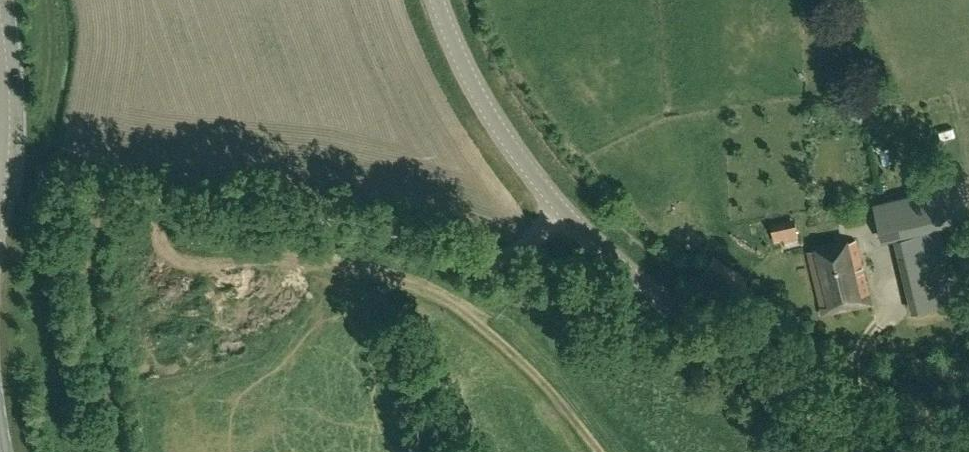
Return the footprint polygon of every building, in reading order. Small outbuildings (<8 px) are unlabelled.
[(926,163),(909,168),(914,188),(931,184),(926,163)] [(879,229),(951,211),(945,185),(873,203),(879,229)] [(777,240),(798,236),(795,216),(774,220),(777,240)] [(940,228),(896,240),(914,311),(958,299),(940,228)] [(871,302),(856,239),(808,251),(823,314),(841,309),(840,300),(850,298),(853,306),(871,302)]
